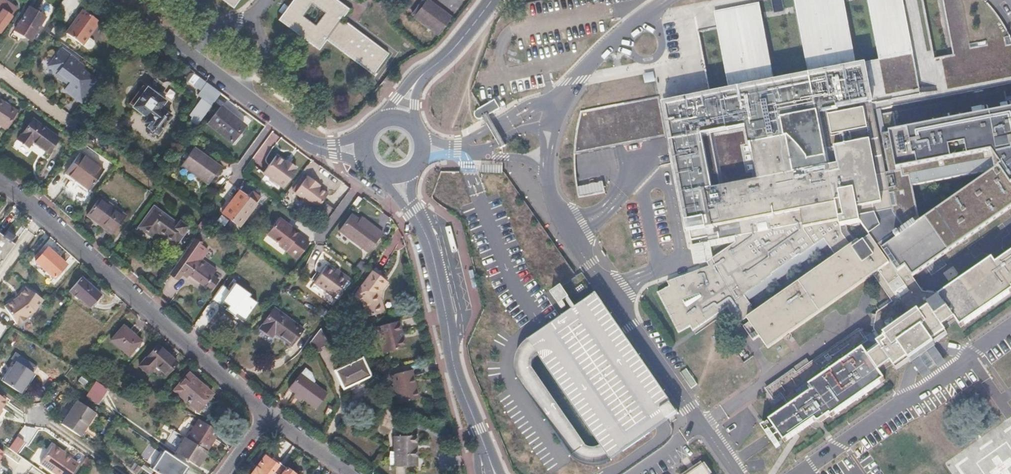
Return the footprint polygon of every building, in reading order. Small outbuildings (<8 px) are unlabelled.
[(16,8),(5,0),(1,0),(0,1),(0,30),(16,8)] [(337,0),(293,0),(279,19),(320,49),(327,39),(374,73),(389,53),(342,18),(349,9),(337,0)] [(416,18),(438,34),(451,16),(429,0),(428,0),(428,1),(427,0),(424,0),(414,14),(417,16),(416,18)] [(804,231),(845,224),(847,231),(855,244),(858,242),(859,244),(870,236),(880,249),(907,232),(896,214),(882,134),(887,133),(882,108),(1010,84),(1010,40),(1008,34),(1003,25),(996,15),(988,5),(983,0),(944,0),(955,58),(934,62),(922,0),(870,0),(882,64),(858,68),(846,0),(807,0),(798,2),(811,76),(776,83),(763,8),(719,16),(732,92),(698,99),(665,105),(664,97),(659,98),(584,111),(577,153),(674,136),(676,147),(691,232),(693,241),(709,238),(709,242),(734,237),(804,229),(804,231)] [(97,18),(81,6),(62,33),(81,47),(93,31),(90,28),(97,18)] [(45,19),(30,8),(17,29),(33,39),(45,19)] [(57,50),(47,64),(57,72),(56,74),(63,79),(65,77),(70,81),(69,83),(79,91),(89,78),(78,71),(81,68),(57,50)] [(96,83),(89,78),(79,91),(76,96),(81,100),(96,83)] [(205,83),(200,80),(194,88),(199,91),(205,83)] [(69,83),(65,88),(76,96),(79,91),(69,83)] [(220,91),(209,83),(201,93),(213,102),(220,91)] [(145,87),(140,84),(126,102),(130,106),(145,87)] [(145,87),(130,106),(145,117),(149,120),(146,125),(143,129),(144,130),(141,134),(147,139),(150,135),(152,136),(155,131),(157,133),(161,128),(162,129),(163,126),(162,126),(171,115),(168,113),(170,112),(169,111),(169,110),(165,107),(162,107),(161,108),(160,107),(158,109),(157,108),(162,100),(145,87)] [(0,98),(0,126),(7,130),(20,110),(0,98)] [(480,119),(499,109),(497,104),(494,100),(483,107),(476,110),(474,114),(475,117),(476,118),(480,119)] [(244,123),(220,106),(207,124),(230,141),(244,123)] [(887,133),(882,134),(896,214),(907,232),(880,249),(891,265),(899,277),(907,271),(915,282),(928,273),(1010,214),(1010,110),(887,133)] [(499,149),(505,146),(504,143),(502,140),(500,136),(495,128),(494,126),(488,115),(483,118),(489,129),(490,131),(494,139),(497,143),(498,147),(499,149)] [(59,137),(33,117),(18,136),(28,145),(33,139),(48,151),(59,137)] [(149,120),(145,117),(141,122),(146,125),(149,120)] [(676,147),(674,136),(669,137),(686,233),(691,232),(676,147)] [(223,162),(196,143),(183,161),(210,180),(223,162)] [(102,168),(78,151),(64,170),(88,187),(102,168)] [(282,159),(275,154),(263,170),(283,186),(295,169),(294,168),(296,166),(288,159),(286,162),(282,159)] [(306,177),(305,176),(294,191),(316,207),(327,192),(318,186),(314,183),(315,181),(308,175),(306,177)] [(605,182),(579,186),(581,197),(607,192),(605,182)] [(245,194),(238,190),(222,212),(239,225),(246,217),(249,212),(261,196),(252,190),(249,195),(246,193),(245,194)] [(124,215),(99,197),(86,214),(112,232),(124,215)] [(186,229),(154,205),(139,226),(154,237),(158,231),(176,244),(186,229)] [(349,214),(336,231),(365,253),(380,234),(363,221),(361,224),(357,221),(349,214)] [(277,216),(264,232),(275,240),(273,242),(294,257),(306,241),(288,229),(283,225),(285,222),(277,216)] [(804,229),(734,237),(736,243),(707,262),(710,266),(668,282),(670,286),(659,292),(680,333),(691,327),(694,331),(727,307),(729,310),(733,316),(738,324),(753,314),(748,308),(753,305),(746,295),(772,277),(771,274),(799,255),(801,257),(825,240),(836,258),(855,244),(847,231),(845,224),(804,231),(804,229)] [(9,231),(6,235),(12,240),(15,236),(9,231)] [(0,235),(0,265),(7,255),(14,246),(10,243),(12,240),(6,235),(4,238),(0,235)] [(836,258),(747,321),(768,351),(873,277),(880,272),(891,265),(880,249),(870,236),(859,244),(858,242),(855,244),(836,258)] [(202,243),(194,237),(169,272),(177,278),(183,269),(201,244),(202,243)] [(206,248),(201,244),(183,269),(211,289),(218,279),(211,274),(215,268),(200,257),(206,248)] [(66,263),(47,247),(35,261),(54,277),(66,263)] [(907,271),(899,277),(910,293),(900,300),(880,272),(873,277),(889,300),(876,309),(878,312),(875,313),(874,315),(873,315),(873,326),(875,326),(877,331),(874,333),(861,333),(858,329),(796,372),(793,368),(763,388),(772,402),(779,397),(787,409),(769,421),(780,436),(784,443),(792,437),(815,422),(819,423),(830,416),(832,418),(886,380),(880,371),(892,364),(896,369),(902,365),(948,333),(945,328),(957,319),(962,327),(1010,293),(1010,254),(997,263),(994,259),(942,293),(928,273),(915,282),(907,271)] [(334,272),(324,265),(311,282),(332,297),(344,280),(334,272)] [(9,273),(0,267),(0,284),(9,273)] [(386,278),(374,269),(355,294),(362,299),(366,315),(380,311),(376,291),(386,278)] [(336,270),(334,272),(344,280),(346,277),(336,270)] [(100,293),(80,276),(68,289),(77,298),(79,296),(90,305),(100,293)] [(236,281),(231,289),(224,298),(226,299),(221,307),(237,319),(242,312),(249,316),(262,298),(236,281)] [(43,299),(25,286),(19,295),(4,306),(16,323),(17,323),(17,324),(26,318),(25,317),(34,310),(43,299)] [(231,289),(227,286),(221,296),(224,298),(231,289)] [(562,287),(551,294),(559,306),(567,301),(573,310),(576,308),(562,287)] [(677,414),(597,294),(576,308),(573,310),(546,329),(529,340),(521,348),(517,356),(515,364),(516,371),(519,377),(572,452),(580,457),(592,460),(601,461),(611,459),(662,425),(677,414)] [(303,327),(273,305),(258,325),(271,334),(274,331),(290,343),(303,327)] [(399,320),(377,325),(384,350),(406,345),(399,320)] [(142,340),(124,324),(110,339),(129,356),(142,340)] [(320,331),(308,340),(316,352),(329,343),(320,331)] [(176,361),(157,344),(138,364),(147,372),(155,363),(166,372),(176,361)] [(12,359),(15,361),(2,381),(19,393),(33,373),(31,372),(35,365),(16,352),(12,359)] [(335,369),(334,370),(343,388),(370,376),(361,357),(346,364),(335,369)] [(409,367),(392,371),(400,400),(419,395),(415,379),(412,380),(409,367)] [(689,368),(681,373),(691,388),(699,383),(689,368)] [(302,372),(291,388),(319,407),(329,391),(302,372)] [(178,387),(182,391),(179,394),(189,403),(191,401),(197,407),(202,402),(205,404),(213,395),(190,374),(178,387)] [(86,397),(99,405),(109,389),(95,381),(86,397)] [(93,413),(75,399),(61,420),(59,421),(78,434),(93,413)] [(219,431),(199,418),(187,438),(207,450),(219,431)] [(416,434),(394,435),(395,464),(416,465),(416,434)] [(24,441),(17,436),(9,448),(16,453),(24,441)] [(185,436),(175,450),(198,464),(207,450),(187,438),(185,436)] [(52,444),(40,462),(57,473),(70,473),(77,464),(70,459),(71,458),(52,444)] [(163,449),(151,469),(155,472),(159,473),(181,473),(187,465),(163,449)] [(264,455),(249,473),(269,473),(277,464),(278,462),(271,457),(269,459),(264,455)] [(285,467),(284,465),(282,468),(279,465),(277,464),(269,473),(279,473),(285,467)]
